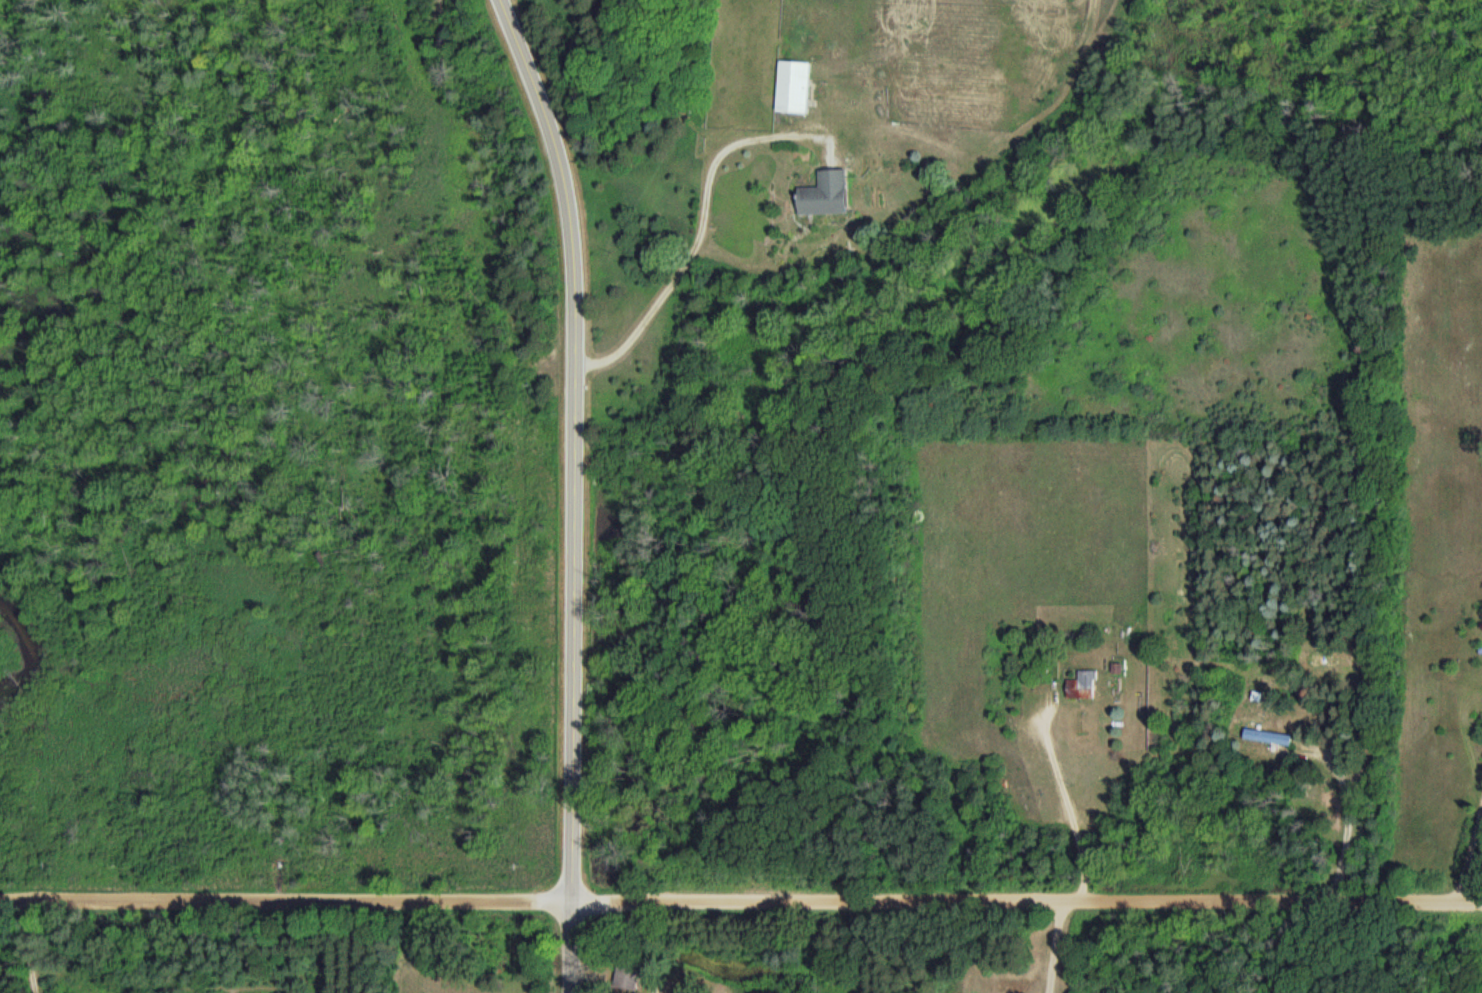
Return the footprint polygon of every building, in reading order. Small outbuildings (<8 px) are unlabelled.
[(778,112),(808,114),(811,62),(781,61),(778,112)] [(848,169),(820,170),(820,187),(800,187),(800,214),(848,213),(848,169)] [(1097,672),(1080,672),(1080,680),(1069,680),(1069,699),(1097,699),(1097,672)] [(1293,737),(1246,729),(1245,739),(1292,747),(1293,737)] [(616,990),(640,990),(640,968),(616,968),(616,990)]
